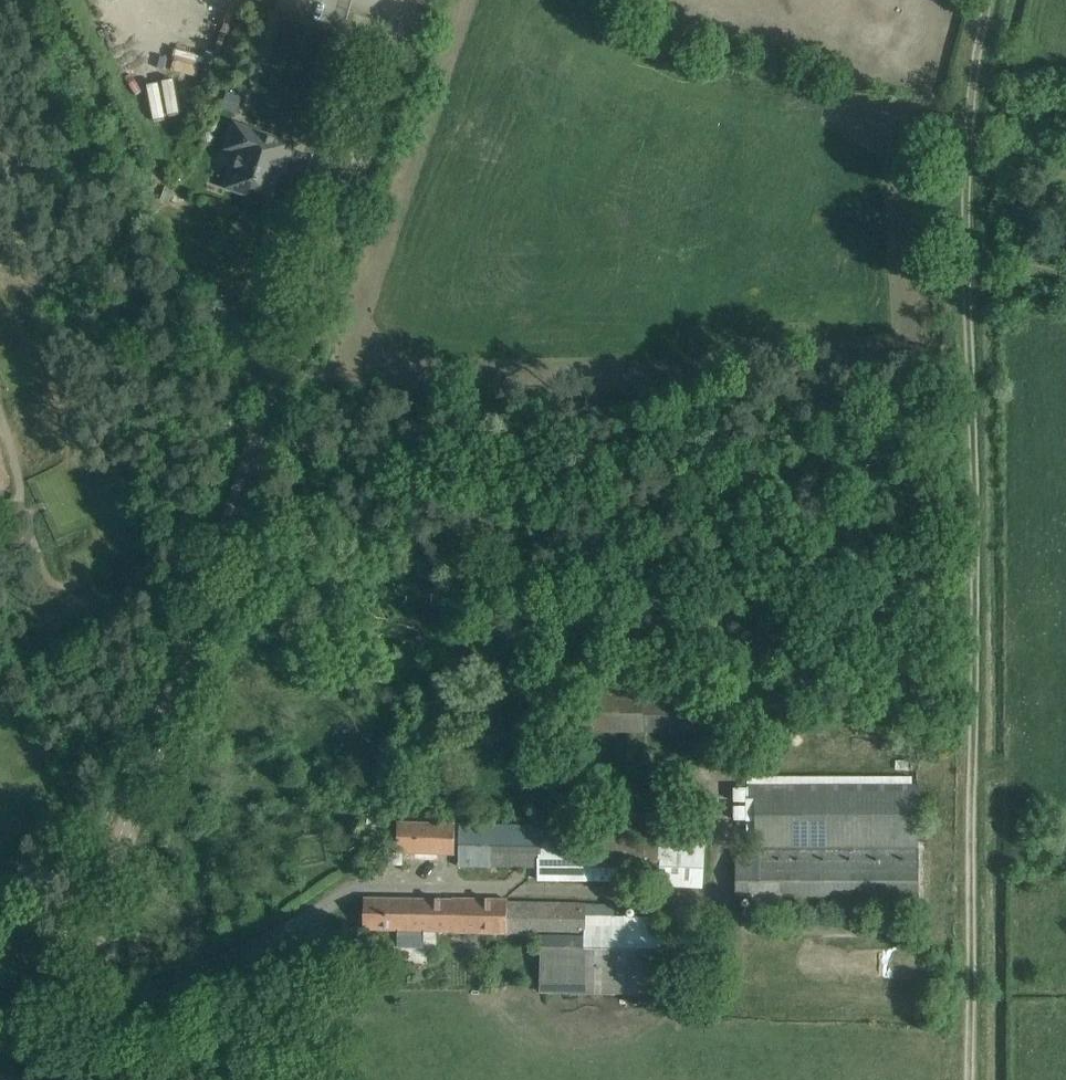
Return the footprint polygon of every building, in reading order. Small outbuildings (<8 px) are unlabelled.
[(240,153),(228,188),(248,195),(251,187),(272,194),(279,172),(284,174),(294,144),(237,124),(228,149),(240,153)] [(387,670),(368,662),(364,673),(383,680),(387,670)] [(702,674),(582,673),(582,732),(702,732),(702,674)] [(482,693),(474,699),(491,717),(497,711),(482,693)] [(918,784),(896,784),(756,784),(756,846),(754,846),(753,854),(737,854),(737,897),(753,897),(753,910),(919,911),(919,846),(918,846),(918,784)] [(398,823),(398,854),(454,855),(454,824),(398,823)] [(459,824),(458,866),(459,866),(520,867),(529,867),(539,868),(539,879),(619,881),(660,881),(660,885),(702,888),(705,840),(665,837),(633,837),(633,834),(605,833),(496,832),(497,824),(460,824),(459,824)] [(453,900),(366,898),(366,929),(398,930),(398,948),(424,948),(425,931),(452,931),(452,933),(506,934),(506,935),(542,935),(541,992),(661,994),(662,972),(713,973),(714,929),(661,928),(646,926),(646,918),(614,917),(615,904),(587,903),(507,902),(508,900),(453,899),(453,900)]
